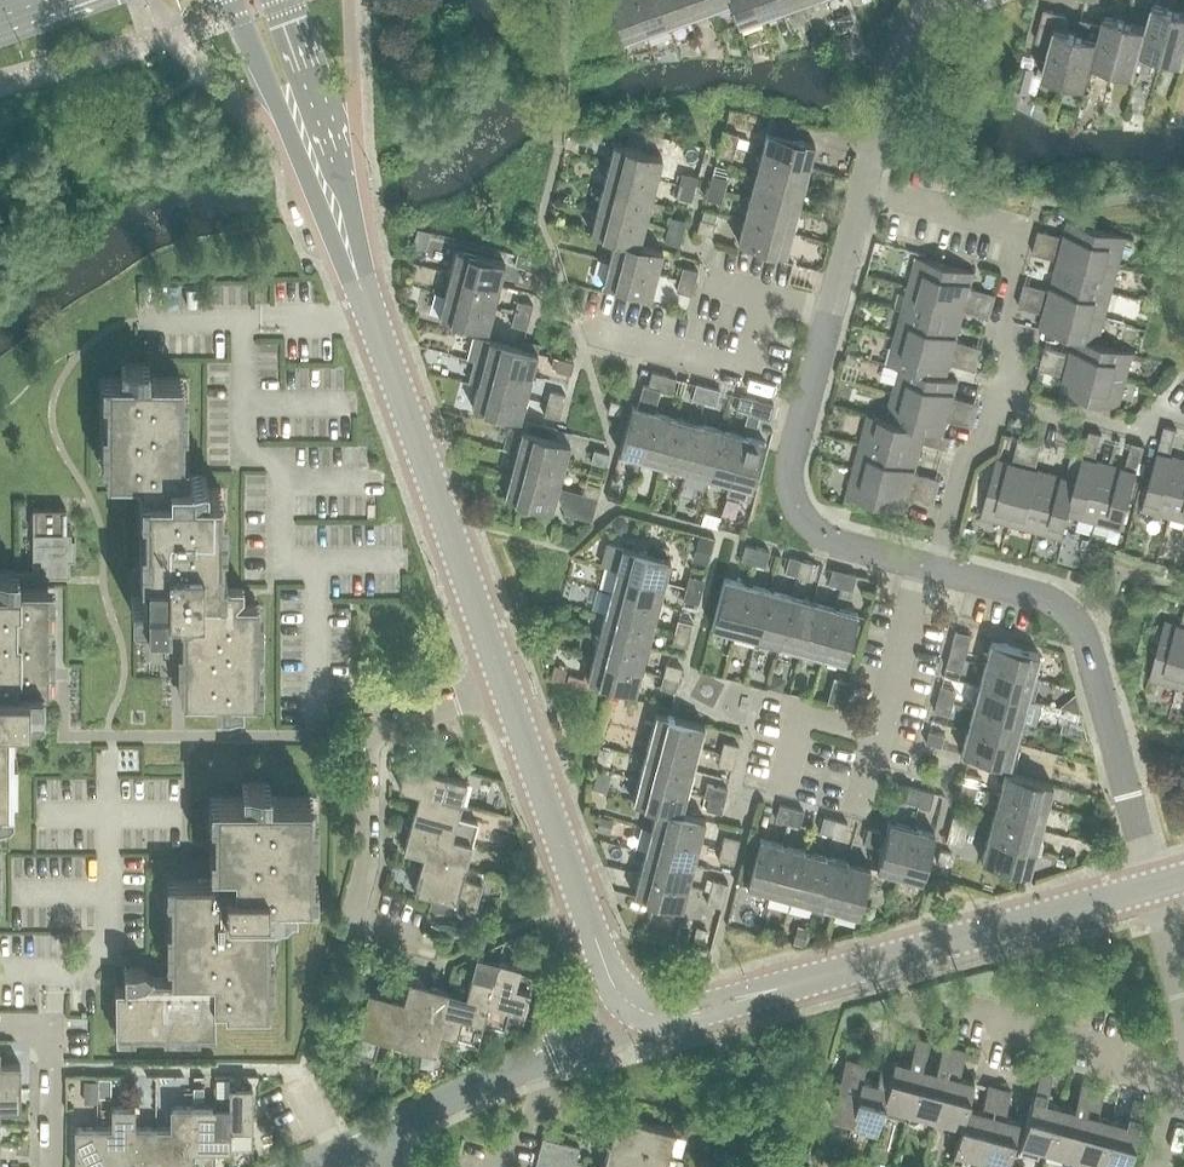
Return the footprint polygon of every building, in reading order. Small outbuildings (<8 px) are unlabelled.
[(623,39),(645,32),(634,0),(609,0),(623,39)] [(645,32),(666,24),(658,0),(634,0),(645,32)] [(666,24),(688,16),(682,0),(658,0),(666,24)] [(688,16),(709,9),(706,0),(682,0),(688,16)] [(709,9),(730,1),(731,1),(730,0),(706,0),(709,9)] [(730,1),(738,25),(760,17),(754,0),(730,0),(731,1),(730,1)] [(760,17),(781,9),(778,0),(754,0),(760,17)] [(781,9),(803,1),(802,0),(778,0),(781,9)] [(1152,4),(1146,27),(1147,27),(1140,51),(1141,52),(1162,57),(1174,10),(1152,4)] [(1044,10),(1035,41),(1050,45),(1041,75),(1064,81),(1077,33),(1076,33),(1068,31),(1068,30),(1066,15),(1044,10)] [(1183,62),(1183,12),(1174,10),(1162,57),(1183,63),(1183,62)] [(1091,63),(1092,63),(1113,69),(1125,22),(1103,16),(1101,25),(1097,39),(1098,39),(1091,63)] [(1086,87),(1092,63),(1091,63),(1098,39),(1097,39),(1101,25),(1080,19),(1076,33),(1077,33),(1064,81),(1086,87)] [(1135,75),(1141,52),(1140,51),(1147,27),(1146,27),(1125,22),(1113,69),(1135,75)] [(852,36),(841,40),(844,51),(856,47),(852,36)] [(1018,65),(1012,89),(1029,94),(1035,69),(1018,65)] [(771,117),(767,131),(796,139),(799,125),(771,117)] [(738,135),(723,131),(720,143),(735,147),(735,146),(738,137),(738,135)] [(796,139),(767,131),(761,154),(809,166),(815,144),(796,139)] [(738,137),(735,146),(746,149),(749,140),(738,137)] [(717,155),(732,159),(735,147),(720,143),(717,155)] [(614,145),(608,167),(656,179),(662,157),(614,145)] [(809,166),(761,154),(755,176),(803,188),(809,166)] [(656,179),(608,167),(602,189),(650,201),(656,179)] [(697,177),(682,173),(679,185),(694,189),(697,177)] [(727,179),(712,175),(708,187),(724,191),(727,179)] [(755,176),(749,197),(797,210),(803,188),(755,176)] [(694,189),(679,185),(676,197),(691,201),(694,189)] [(705,199),(720,203),(724,191),(708,187),(705,199)] [(650,201),(602,189),(596,211),(644,223),(650,201)] [(749,197),(743,219),(791,232),(797,210),(749,197)] [(644,223),(596,211),(591,233),(614,239),(639,245),(644,223)] [(670,218),(667,230),(682,233),(686,222),(670,218)] [(697,231),(712,235),(715,223),(700,219),(697,231)] [(791,232),(743,219),(737,242),(785,254),(791,232)] [(1038,230),(1035,242),(1119,264),(1126,237),(1068,221),(1064,237),(1038,230)] [(682,233),(667,230),(664,241),(679,245),(682,233)] [(656,273),(662,251),(639,245),(614,239),(608,261),(656,273)] [(1119,264),(1035,242),(1032,253),(1058,260),(1054,275),(1112,291),(1119,264)] [(499,286),(505,263),(457,251),(451,273),(499,286)] [(995,296),(994,296),(969,289),(974,273),(916,257),(908,286),(992,308),(995,296)] [(531,258),(528,269),(541,272),(544,261),(531,258)] [(656,273),(608,261),(602,283),(650,296),(656,273)] [(698,271),(697,271),(682,267),(679,279),(694,283),(698,271)] [(522,281),(538,285),(541,272),(528,269),(526,269),(522,281)] [(499,286),(451,273),(445,295),(493,308),(499,286)] [(987,274),(984,286),(994,289),(997,277),(987,274)] [(1024,283),(1021,295),(1104,317),(1112,291),(1054,275),(1050,290),(1024,283)] [(174,302),(175,278),(146,278),(145,301),(174,302)] [(676,291),(691,295),(694,283),(679,279),(676,291)] [(992,308),(908,286),(901,312),(959,328),(963,313),(989,319),(992,308)] [(493,308),(445,295),(439,317),(487,330),(493,308)] [(1043,313),(1039,329),(1074,338),(1075,337),(1097,343),(1098,343),(1104,317),(1021,295),(1018,306),(1043,313)] [(517,301),(514,313),(529,316),(532,305),(517,301)] [(959,328),(901,312),(894,338),(978,360),(981,350),(955,343),(959,328)] [(529,316),(514,313),(511,325),(526,329),(529,316)] [(531,375),(537,353),(472,336),(466,358),(483,363),(531,375)] [(1125,380),(1133,352),(1098,343),(1097,343),(1075,337),(1074,338),(1070,353),(1045,346),(1041,358),(1125,380)] [(978,360),(894,338),(887,365),(899,368),(945,381),(948,366),(975,373),(978,360)] [(537,353),(539,344),(533,342),(524,340),(522,349),(537,353)] [(573,362),(558,358),(555,370),(570,374),(573,362)] [(1125,380),(1041,358),(1038,369),(1064,376),(1060,392),(1118,407),(1125,380)] [(531,375),(483,363),(477,385),(525,397),(531,375)] [(142,377),(142,373),(142,364),(121,364),(121,377),(108,377),(108,477),(137,476),(137,479),(143,485),(143,488),(140,488),(140,490),(147,490),(147,540),(146,567),(139,567),(133,567),(133,573),(133,576),(131,576),(131,612),(135,616),(142,616),(166,616),(166,653),(185,653),(184,704),(221,704),(221,717),(243,718),(243,704),(256,704),(255,605),(228,604),(228,586),(217,586),(217,488),(206,488),(206,475),(179,475),(180,377),(142,377)] [(979,406),(977,406),(953,400),(957,384),(945,381),(899,368),(892,396),(976,418),(979,406)] [(659,390),(664,375),(652,372),(648,387),(659,390)] [(664,375),(659,390),(671,393),(675,378),(664,375)] [(703,402),(707,387),(695,384),(691,399),(703,402)] [(525,397),(477,385),(472,407),(520,420),(525,397)] [(631,405),(619,453),(641,459),(654,411),(659,390),(648,387),(643,386),(637,407),(632,406),(632,405),(631,405)] [(707,387),(703,402),(715,405),(719,390),(707,387)] [(550,391),(547,403),(562,407),(565,395),(550,391)] [(736,411),(747,414),(752,398),(740,395),(736,411)] [(892,396),(885,420),(885,421),(943,437),(947,423),(973,429),(976,418),(892,396)] [(752,398),(747,414),(770,420),(774,404),(752,398)] [(619,415),(622,403),(610,400),(607,412),(619,415)] [(562,407),(547,403),(544,415),(559,419),(562,407)] [(654,411),(641,459),(663,465),(676,417),(654,411)] [(757,427),(759,417),(747,414),(745,424),(757,427)] [(885,421),(885,420),(868,415),(860,444),(918,460),(922,445),(948,452),(951,440),(943,438),(943,437),(885,421)] [(698,423),(676,417),(663,465),(685,471),(698,423)] [(698,423),(685,471),(707,476),(719,429),(698,423)] [(553,439),(556,429),(542,426),(539,435),(553,439)] [(1164,426),(1142,510),(1169,517),(1183,460),(1183,459),(1169,455),(1176,429),(1164,426)] [(568,443),(571,433),(566,432),(556,429),(553,439),(568,443)] [(719,429),(707,476),(729,482),(741,434),(719,429)] [(522,431),(516,453),(564,465),(570,443),(522,431)] [(1067,515),(1068,515),(1094,522),(1109,464),(1094,460),(1101,434),(1089,431),(1083,454),(1084,454),(1067,515)] [(751,488),(751,487),(764,440),(741,434),(729,482),(751,488)] [(1012,463),(996,459),(981,517),(1007,524),(1030,440),(1018,437),(1012,463)] [(1030,440),(1007,524),(1034,531),(1050,473),(1035,469),(1042,443),(1030,440)] [(1145,446),(1131,442),(1124,468),(1109,464),(1094,522),(1122,529),(1145,446)] [(918,460),(860,444),(853,471),(937,493),(940,482),(914,475),(918,460)] [(591,462),(606,466),(609,453),(594,449),(591,462)] [(1050,473),(1034,531),(1062,539),(1068,515),(1067,515),(1084,454),(1083,454),(1072,451),(1065,477),(1050,473)] [(564,465),(516,453),(510,475),(558,487),(564,465)] [(1169,517),(1183,521),(1183,460),(1169,517)] [(937,493),(853,471),(846,496),(903,513),(908,497),(934,504),(937,493)] [(560,498),(561,505),(564,511),(570,515),(591,520),(597,498),(582,493),(558,487),(510,475),(504,497),(552,510),(555,496),(560,498)] [(585,482),(582,493),(597,498),(600,486),(585,482)] [(7,814),(12,809),(12,799),(8,799),(8,715),(26,715),(26,722),(38,722),(42,718),(42,711),(43,711),(43,685),(50,685),(50,684),(47,684),(47,666),(47,586),(47,577),(69,577),(69,561),(74,561),(74,540),(73,540),(73,541),(71,541),(71,524),(66,524),(66,508),(33,508),(33,571),(0,571),(0,814),(7,814)] [(709,555),(713,542),(700,538),(696,551),(694,559),(707,563),(709,555)] [(664,582),(670,560),(666,559),(653,555),(608,543),(602,566),(616,570),(616,569),(664,582)] [(656,545),(653,555),(666,559),(668,549),(656,545)] [(741,560),(753,563),(757,548),(745,545),(741,560)] [(757,548),(753,563),(765,567),(769,551),(757,548)] [(785,572),(797,575),(801,560),(789,557),(785,572)] [(801,560),(797,575),(809,578),(813,563),(801,560)] [(828,584),(840,587),(844,572),(832,568),(828,584)] [(664,582),(616,569),(616,570),(610,591),(658,604),(664,582)] [(844,572),(840,587),(852,590),(856,575),(844,572)] [(704,580),(689,576),(686,588),(701,592),(704,580)] [(712,627),(734,632),(747,585),(725,579),(712,627)] [(747,585),(734,632),(756,638),(769,590),(747,585)] [(701,592),(686,588),(683,600),(698,604),(701,592)] [(769,590),(756,638),(778,644),(791,596),(769,590)] [(658,604),(610,591),(604,613),(652,626),(658,604)] [(791,596),(778,644),(800,650),(813,602),(791,596)] [(813,602),(800,650),(822,656),(835,608),(813,602)] [(835,608),(822,656),(845,662),(857,614),(835,608)] [(1176,686),(1183,657),(1183,611),(1180,625),(1164,621),(1149,679),(1176,686)] [(652,626),(604,613),(599,635),(647,648),(652,626)] [(693,624),(692,624),(677,620),(674,632),(690,636),(693,624)] [(970,635),(955,631),(949,655),(964,659),(970,635)] [(674,632),(671,644),(686,648),(690,636),(674,632)] [(593,657),(641,670),(647,648),(599,635),(593,657)] [(1033,677),(1039,655),(991,642),(985,665),(1033,677)] [(946,667),(961,671),(964,659),(949,655),(946,667)] [(635,692),(641,670),(593,657),(587,679),(635,692)] [(681,668),(680,667),(666,664),(663,676),(678,680),(681,668)] [(1027,699),(1033,677),(985,665),(979,687),(1027,699)] [(663,676),(660,688),(675,692),(678,680),(663,676)] [(773,676),(770,689),(782,692),(783,684),(781,678),(773,676)] [(845,708),(848,695),(850,686),(834,682),(828,703),(845,708)] [(956,691),(941,687),(938,699),(953,703),(956,691)] [(1022,721),(1027,699),(979,687),(974,708),(1022,721)] [(618,696),(609,693),(607,702),(615,705),(618,696)] [(934,711),(950,715),(953,703),(938,699),(934,711)] [(974,708),(968,730),(1016,743),(1022,721),(974,708)] [(650,736),(698,748),(704,726),(656,713),(650,736)] [(962,752),(962,753),(968,754),(985,759),(1007,765),(1010,765),(1016,743),(968,730),(962,752)] [(944,735),(929,731),(926,743),(941,747),(944,735)] [(698,748),(650,736),(645,757),(693,770),(698,748)] [(723,742),(720,754),(736,758),(739,746),(723,742)] [(736,758),(720,754),(717,766),(732,770),(736,758)] [(968,754),(965,765),(967,765),(982,770),(985,759),(968,754)] [(693,770),(645,757),(639,779),(687,792),(693,770)] [(419,793),(415,807),(436,812),(440,797),(461,803),(467,781),(440,774),(442,765),(417,758),(414,767),(405,765),(399,787),(419,793)] [(1053,785),(1005,771),(999,794),(1047,807),(1053,785)] [(965,772),(962,784),(977,788),(980,776),(965,772)] [(681,814),(681,813),(687,792),(639,779),(633,802),(656,808),(657,807),(681,814)] [(263,783),(242,783),(242,797),(216,797),(217,879),(174,880),(174,977),(155,977),(144,967),(124,967),(124,987),(116,987),(116,1031),(215,1030),(214,1005),(225,1005),(225,1011),(266,1011),(266,913),(285,913),(285,912),(290,907),(295,907),(296,895),(309,895),(309,796),(263,796),(263,783)] [(977,788),(962,784),(959,796),(974,800),(977,788)] [(712,785),(709,797),(724,801),(727,789),(712,785)] [(906,802),(918,805),(922,790),(910,787),(906,802)] [(922,790),(918,805),(930,808),(934,793),(922,790)] [(999,794),(993,816),(1041,829),(1047,807),(999,794)] [(436,812),(415,807),(409,828),(471,844),(477,822),(457,817),(461,803),(440,797),(436,812)] [(724,801),(709,797),(706,809),(721,813),(724,801)] [(776,820),(788,823),(792,808),(780,805),(776,820)] [(705,819),(681,813),(681,814),(657,807),(656,808),(651,829),(699,842),(705,819)] [(792,808),(788,823),(799,826),(804,811),(792,808)] [(609,819),(600,816),(596,831),(605,834),(609,819)] [(819,832),(831,835),(835,820),(824,816),(819,832)] [(1041,829),(993,816),(987,838),(1035,851),(1041,829)] [(965,832),(968,821),(953,817),(950,828),(965,832)] [(835,820),(831,835),(843,838),(847,823),(835,820)] [(912,827),(890,821),(877,869),(899,875),(912,827)] [(922,881),(931,847),(935,833),(912,827),(899,875),(922,881)] [(471,844),(409,828),(403,849),(424,855),(420,869),(440,875),(445,859),(465,865),(471,844)] [(880,832),(868,828),(864,844),(876,847),(880,832)] [(965,832),(950,828),(947,840),(962,844),(965,832)] [(699,842),(651,829),(645,851),(693,864),(699,842)] [(724,835),(721,848),(736,851),(739,839),(724,835)] [(769,892),(782,844),(760,838),(747,886),(769,892)] [(1035,851),(987,838),(981,861),(1029,873),(1035,851)] [(782,844),(769,892),(791,898),(804,850),(782,844)] [(736,851),(721,848),(718,859),(733,863),(736,851)] [(804,850),(791,898),(813,904),(826,856),(804,850)] [(693,864),(645,851),(639,873),(687,886),(693,864)] [(826,856),(813,904),(835,909),(848,862),(826,856)] [(452,913),(455,901),(476,907),(482,885),(461,879),(465,865),(445,859),(440,875),(420,869),(414,890),(432,895),(429,907),(452,913)] [(848,862),(835,909),(857,915),(870,868),(848,862)] [(687,886),(639,873),(633,895),(682,908),(687,886)] [(712,880),(709,892),(724,896),(728,884),(712,880)] [(724,896),(709,892),(706,904),(721,908),(724,896)] [(792,942),(792,944),(802,946),(807,928),(797,925),(792,941),(792,942)] [(695,930),(692,942),(704,945),(707,933),(695,930)] [(477,1043),(482,1023),(481,1023),(492,981),(497,961),(477,955),(474,970),(484,972),(482,978),(472,976),(471,975),(465,995),(451,992),(446,1012),(460,1016),(455,1037),(477,1043)] [(481,1023),(482,1023),(503,1028),(508,1008),(523,1012),(529,991),(514,987),(519,967),(497,961),(492,981),(481,1023)] [(398,1021),(393,1042),(414,1047),(430,986),(409,980),(403,1000),(389,996),(384,1017),(398,1021)] [(446,1012),(451,992),(430,986),(414,1047),(435,1053),(441,1033),(455,1037),(460,1016),(446,1012)] [(368,991),(366,997),(351,993),(342,1028),(356,1032),(351,1052),(373,1058),(379,1038),(393,1042),(398,1021),(384,1017),(389,996),(368,991)] [(894,1060),(880,1112),(881,1112),(907,1119),(909,1111),(921,1067),(922,1067),(929,1041),(916,1038),(911,1057),(909,1064),(894,1060)] [(909,1111),(907,1119),(916,1121),(928,1116),(935,1118),(954,1048),(942,1045),(937,1064),(936,1071),(922,1067),(921,1067),(909,1111)] [(954,1048),(935,1118),(952,1122),(961,1124),(966,1107),(967,1107),(974,1081),(950,1075),(952,1068),(960,1070),(965,1051),(954,1048)] [(842,1079),(833,1113),(850,1117),(849,1124),(858,1126),(876,1131),(881,1112),(880,1112),(894,1060),(884,1057),(883,1057),(878,1076),(876,1083),(862,1079),(866,1065),(845,1059),(840,1078),(842,1079)] [(20,1087),(20,1064),(0,1064),(0,1087),(20,1087)] [(1035,1089),(1018,1151),(1019,1151),(1020,1151),(1034,1155),(1037,1154),(1039,1149),(1047,1151),(1059,1106),(1048,1103),(1051,1094),(1047,1093),(1052,1076),(1040,1073),(1040,1072),(1035,1089)] [(98,1078),(98,1098),(111,1098),(111,1078),(98,1078)] [(218,1080),(218,1097),(229,1097),(229,1086),(229,1080),(218,1080)] [(83,1081),(83,1103),(98,1103),(98,1081),(83,1081)] [(1059,1106),(1047,1151),(1065,1156),(1073,1158),(1092,1087),(1081,1084),(1076,1101),(1078,1101),(1075,1110),(1059,1106)] [(958,1132),(954,1150),(963,1153),(980,1157),(999,1088),(988,1085),(983,1104),(991,1106),(989,1113),(967,1107),(966,1107),(961,1124),(959,1132),(958,1132)] [(229,1107),(214,1107),(214,1128),(230,1128),(230,1150),(252,1150),(252,1086),(229,1086),(229,1097),(229,1107)] [(0,1087),(0,1109),(20,1109),(20,1087),(0,1087)] [(193,1087),(193,1107),(202,1107),(203,1087),(193,1087)] [(1092,1087),(1073,1158),(1081,1160),(1099,1165),(1111,1120),(1095,1116),(1098,1107),(1099,1107),(1104,1090),(1092,1087)] [(980,1157),(988,1159),(990,1166),(1007,1166),(1010,1153),(1019,1121),(1004,1117),(1006,1110),(1011,1091),(999,1088),(980,1157)] [(635,1105),(584,1092),(580,1106),(615,1115),(614,1117),(616,1117),(610,1141),(608,1141),(608,1142),(668,1157),(669,1157),(667,1156),(673,1132),(675,1133),(676,1130),(631,1119),(635,1105)] [(1099,1165),(1107,1166),(1127,1166),(1145,1101),(1133,1098),(1128,1115),(1130,1115),(1127,1124),(1111,1120),(1099,1165)] [(134,1128),(135,1128),(135,1107),(112,1107),(112,1128),(97,1128),(97,1149),(112,1149),(112,1166),(134,1166),(134,1128)] [(193,1107),(170,1107),(170,1128),(156,1128),(156,1149),(171,1149),(171,1166),(193,1166),(193,1107)] [(202,1107),(193,1107),(193,1166),(215,1166),(215,1150),(230,1150),(230,1128),(214,1128),(214,1107),(202,1107)] [(952,1122),(950,1130),(958,1132),(959,1132),(961,1124),(952,1122)] [(849,1124),(847,1132),(856,1134),(858,1126),(849,1124)] [(112,1149),(97,1149),(97,1128),(75,1128),(75,1166),(112,1166),(112,1149)] [(135,1128),(134,1128),(134,1166),(171,1166),(171,1149),(156,1149),(156,1128),(135,1128)] [(579,1147),(569,1144),(542,1137),(539,1151),(576,1161),(579,1147)] [(608,1142),(608,1143),(609,1143),(603,1166),(664,1166),(666,1158),(668,1158),(668,1157),(608,1142)] [(954,1150),(952,1158),(961,1160),(963,1153),(954,1150)] [(539,1151),(535,1165),(542,1166),(574,1166),(576,1161),(539,1151)] [(1065,1156),(1063,1163),(1071,1165),(1073,1158),(1065,1156)] [(1071,1165),(1077,1166),(1080,1166),(1081,1160),(1073,1158),(1071,1165)]
